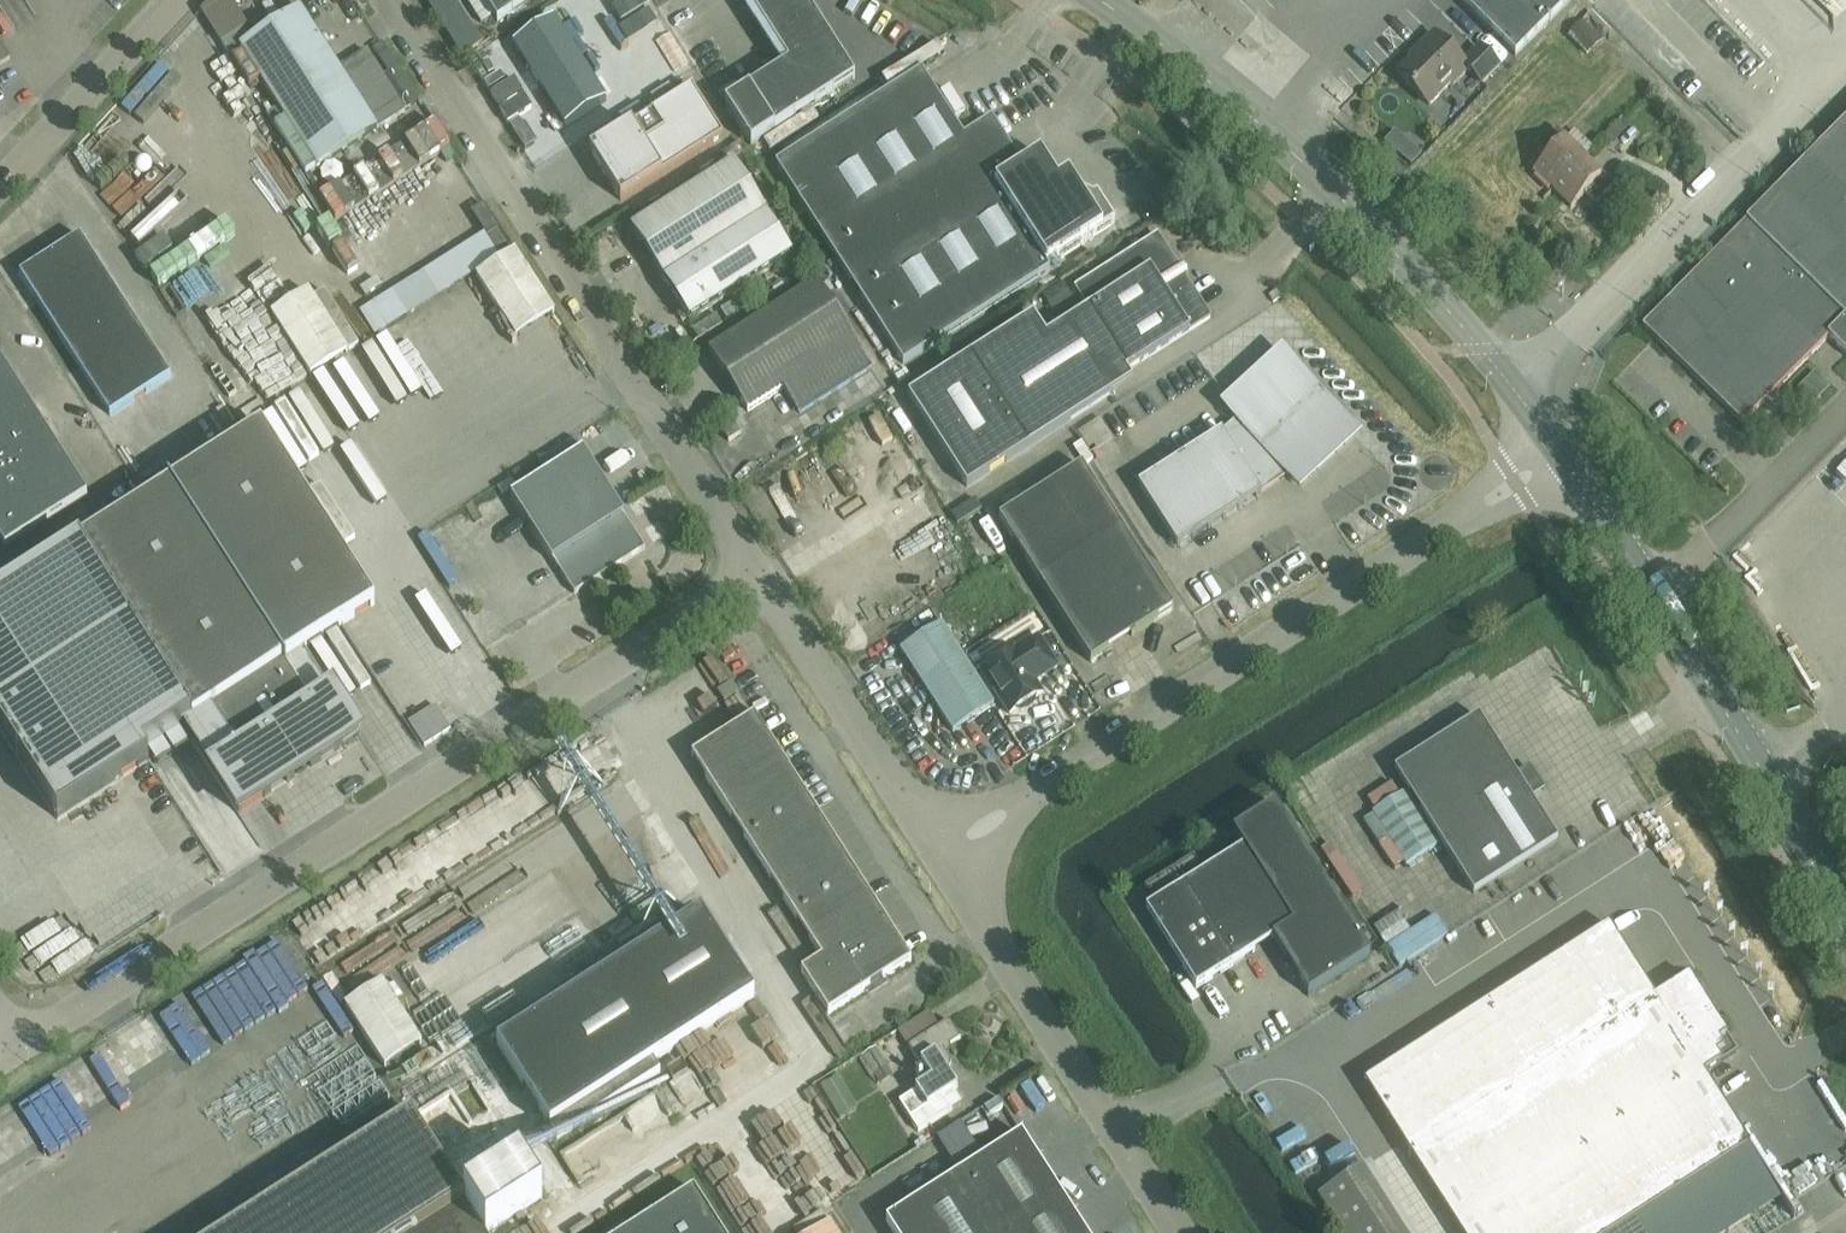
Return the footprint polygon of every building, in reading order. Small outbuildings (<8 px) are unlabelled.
[(497,22),(531,0),(483,0),(497,22)] [(748,88),(724,104),(750,144),(854,78),(804,0),(758,0),(750,5),(787,63),(748,88)] [(1515,56),(1571,0),(1459,0),(1515,56)] [(316,167),(377,128),(300,7),(239,46),(316,167)] [(1591,11),(1565,36),(1585,57),(1611,32),(1591,11)] [(553,19),(513,45),(565,126),(605,100),(553,19)] [(1415,53),(1396,72),(1429,105),(1451,83),(1453,85),(1468,70),(1481,84),(1499,67),(1478,47),(1461,63),(1432,33),(1414,52),(1415,53)] [(10,58),(0,44),(0,65),(10,58)] [(380,129),(406,112),(367,50),(341,67),(380,129)] [(993,183),(1021,165),(991,118),(963,136),(921,70),(775,164),(902,363),(1049,270),(1047,266),(1046,264),(1046,265),(993,183)] [(154,77),(141,89),(157,108),(171,95),(154,77)] [(620,200),(722,136),(691,87),(589,151),(620,200)] [(1642,326),(1742,424),(1828,337),(1845,354),(1845,120),(1642,326)] [(438,136),(428,121),(385,148),(402,174),(435,152),(428,142),(438,136)] [(1552,189),(1582,159),(1563,141),(1567,138),(1556,127),(1536,147),(1547,158),(1534,171),(1552,189)] [(354,167),(365,186),(387,174),(375,155),(354,167)] [(1022,166),(1021,165),(993,183),(1046,265),(1046,264),(1047,266),(1114,223),(1096,195),(1085,202),(1068,175),(1057,182),(1040,155),(1022,166)] [(1582,159),(1552,189),(1570,207),(1584,194),(1594,204),(1614,184),(1603,173),(1600,177),(1582,159)] [(792,256),(766,213),(734,164),(630,230),(689,321),(792,256)] [(161,288),(228,254),(203,205),(136,239),(161,288)] [(18,274),(109,415),(170,376),(79,235),(18,274)] [(1088,308),(1059,326),(1105,397),(1111,393),(1098,373),(1120,359),(1127,370),(1210,318),(1157,235),(1074,288),(1088,308)] [(879,380),(855,343),(816,282),(708,351),(747,411),(782,389),(807,427),(879,380)] [(966,486),(1105,397),(1059,326),(1046,335),(1033,315),(908,395),(966,486)] [(1259,490),(1288,471),(1299,484),(1353,434),(1281,355),(1227,405),(1238,417),(1222,432),(1221,431),(1137,485),(1177,547),(1261,494),(1259,490)] [(9,373),(0,360),(0,379),(9,373)] [(9,373),(0,379),(0,422),(28,404),(9,373)] [(28,404),(0,422),(0,451),(6,461),(48,434),(28,404)] [(331,448),(308,408),(299,413),(322,453),(331,448)] [(1086,452),(1118,432),(1104,410),(1072,430),(1086,452)] [(732,421),(720,429),(728,441),(740,433),(732,421)] [(304,649),(374,604),(261,426),(79,543),(0,593),(0,729),(57,819),(150,760),(144,752),(183,726),(238,813),(360,735),(304,649)] [(67,465),(48,434),(6,461),(26,491),(67,465)] [(574,594),(644,549),(623,515),(624,515),(582,450),(510,496),(552,561),(553,560),(574,594)] [(6,461),(0,465),(0,508),(26,491),(6,461)] [(87,496),(67,465),(26,491),(46,522),(87,496)] [(1173,609),(1120,526),(1081,466),(998,519),(1090,662),(1173,609)] [(0,508),(0,541),(5,549),(46,522),(26,491),(0,508)] [(900,651),(950,734),(991,709),(941,625),(900,651)] [(1041,676),(1057,667),(1038,638),(1015,652),(1013,648),(980,669),(1009,714),(1015,710),(1021,711),(1026,710),(1031,707),(1034,703),(1035,697),(1041,693),(1032,679),(1040,674),(1041,676)] [(738,692),(731,682),(717,691),(724,702),(738,692)] [(821,959),(801,972),(828,1015),(911,962),(754,716),(691,757),(821,959)] [(1556,841),(1478,717),(1395,769),(1474,893),(1556,841)] [(1440,842),(1404,786),(1371,808),(1405,864),(1440,842)] [(1272,940),(1335,900),(1274,805),(1232,832),(1243,848),(1203,873),(1193,857),(1143,889),(1153,905),(1145,910),(1195,989),(1272,940)] [(1335,900),(1272,940),(1307,995),(1370,956),(1335,900)] [(1396,965),(1448,935),(1433,909),(1405,925),(1395,906),(1370,920),(1396,965)] [(470,911),(408,952),(439,1000),(502,959),(470,911)] [(652,1063),(753,998),(700,915),(497,1045),(556,1138),(659,1074),(652,1063)] [(1689,975),(1654,997),(1608,925),(1363,1082),(1460,1232),(1613,1232),(1749,1145),(1703,1073),(1738,1051),(1689,975)] [(23,957),(34,973),(55,958),(44,942),(23,957)] [(376,970),(336,997),(381,1063),(421,1036),(376,970)] [(915,1089),(916,1091),(898,1102),(918,1132),(951,1110),(943,1097),(957,1088),(946,1071),(949,1069),(950,1066),(950,1063),(947,1057),(943,1050),(960,1039),(948,1020),(908,1046),(918,1063),(916,1065),(915,1068),(915,1071),(916,1075),(922,1085),(915,1089)] [(485,1232),(542,1197),(519,1162),(491,1180),(481,1164),(453,1182),(410,1115),(226,1232),(486,1232),(485,1232)] [(997,1232),(1084,1232),(1021,1134),(959,1174),(997,1232)] [(1317,1197),(1340,1232),(1403,1232),(1362,1168),(1317,1197)] [(959,1174),(885,1221),(893,1232),(997,1232),(959,1174)] [(693,1189),(625,1232),(721,1232),(693,1189)] [(795,1232),(836,1232),(821,1210),(793,1229),(795,1232)]
